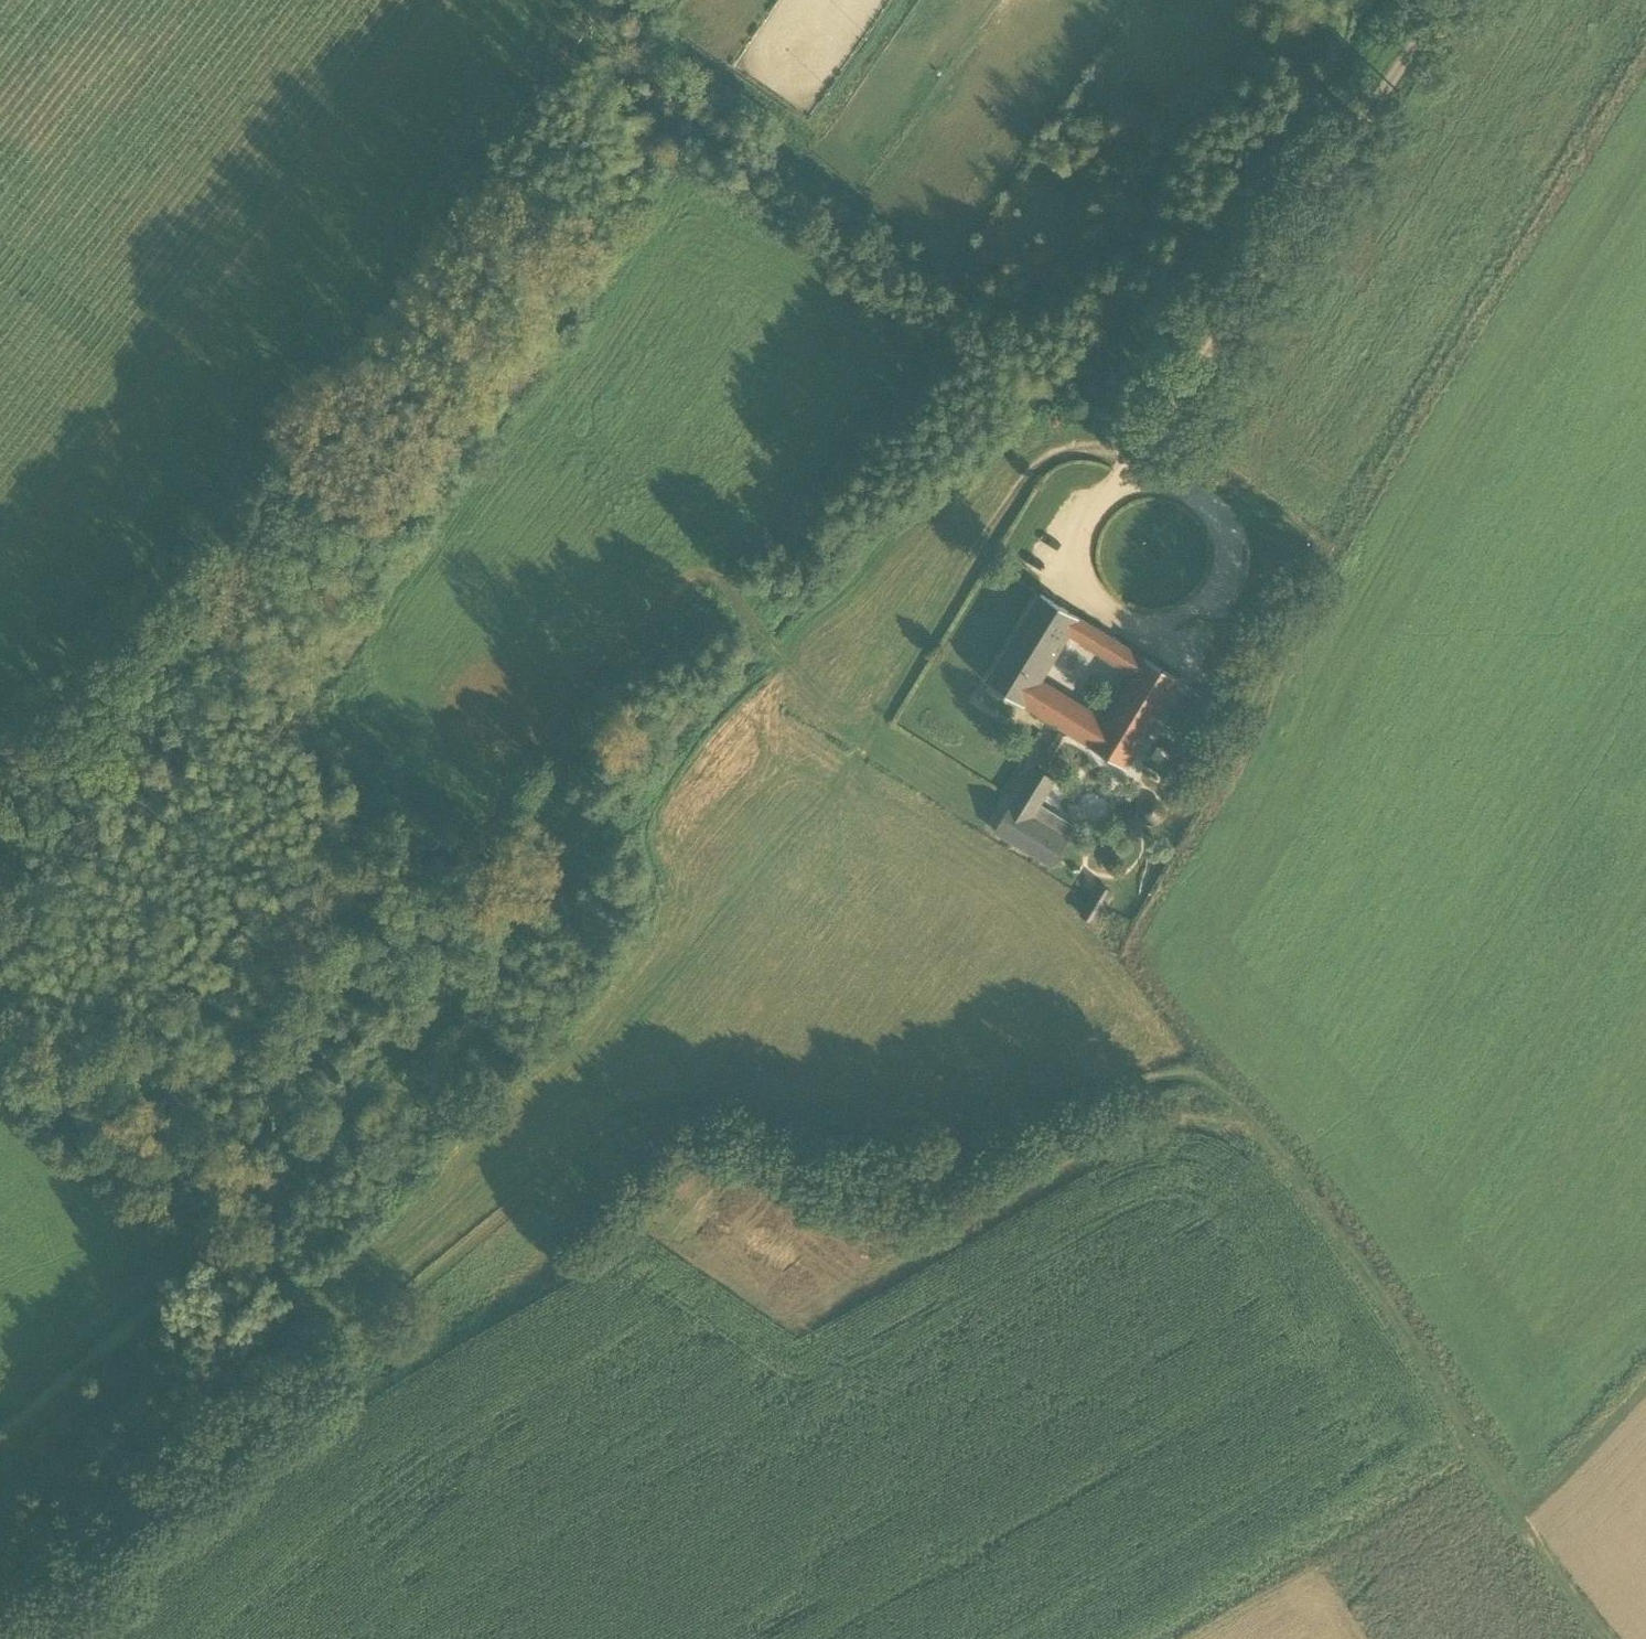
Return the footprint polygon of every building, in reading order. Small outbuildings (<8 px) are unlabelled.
[(1113,638),(1102,631),(1042,594),(988,683),(1091,746),(1108,720),(1077,701),(1064,694),(1042,680),(1070,634),(1103,654),(1113,638)] [(1146,658),(1108,720),(1091,746),(1127,768),(1181,680),(1146,658)] [(997,832),(1053,866),(1069,840),(1032,817),(1055,780),(1036,768),(997,832)] [(1103,908),(1112,892),(1101,885),(1092,901),(1083,915),(1094,922),(1103,908)]
